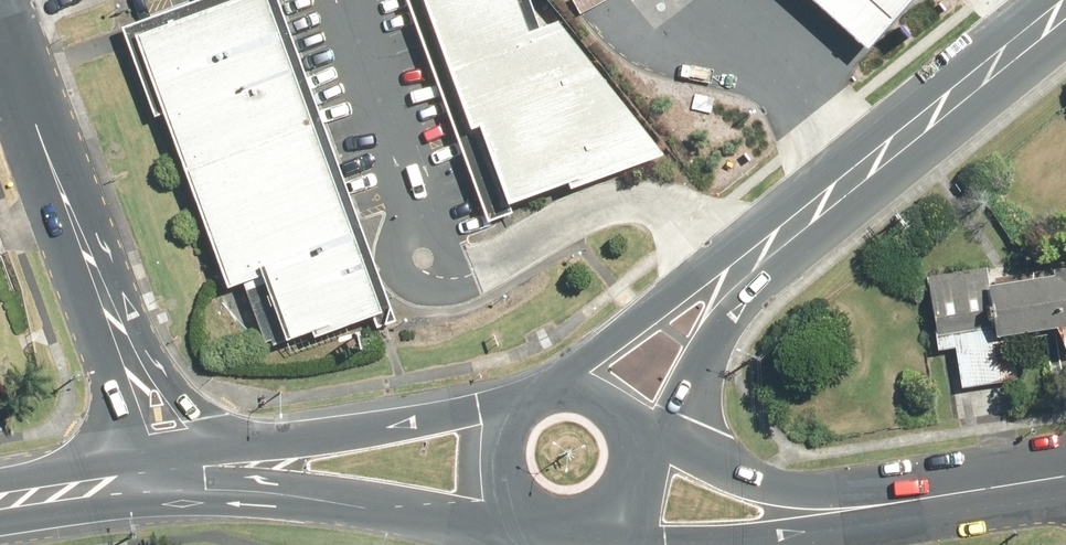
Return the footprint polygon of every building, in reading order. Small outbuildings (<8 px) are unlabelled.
[(370,314),(256,0),(238,0),(126,40),(218,293),(258,278),(282,345),(370,314)] [(497,214),(657,153),(548,22),(518,33),(505,0),(415,0),(497,214)] [(900,0),(796,0),(856,54),(900,0)] [(955,386),(1004,380),(999,339),(1065,331),(1065,265),(1062,265),(1064,279),(970,291),(967,268),(925,273),(934,348),(950,346),(955,386)]
